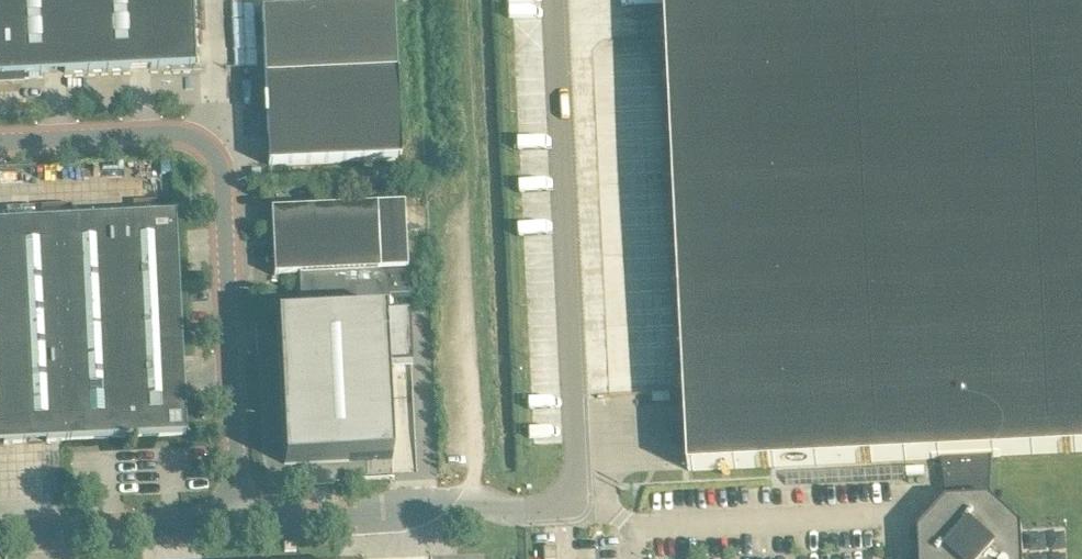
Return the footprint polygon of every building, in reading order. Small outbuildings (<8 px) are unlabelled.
[(24,75),(196,66),(192,0),(0,0),(0,76),(14,75),(13,68),(23,67),(23,76),(24,76),(24,75)] [(993,454),(1081,450),(1081,0),(665,0),(689,470),(941,457),(948,500),(919,532),(921,558),(1024,558),(1022,526),(990,497),(993,454)] [(394,6),(262,12),(270,166),(401,160),(396,72),(394,6)] [(405,204),(377,205),(272,211),(275,276),(300,275),(407,269),(408,269),(405,204)] [(187,435),(176,214),(0,222),(0,444),(187,435)] [(300,275),(301,317),(391,313),(391,296),(409,296),(407,269),(300,275)] [(391,313),(301,317),(277,319),(285,464),(393,459),(388,371),(388,364),(412,362),(410,312),(391,313)] [(556,547),(544,548),(545,558),(557,558),(556,547)]
